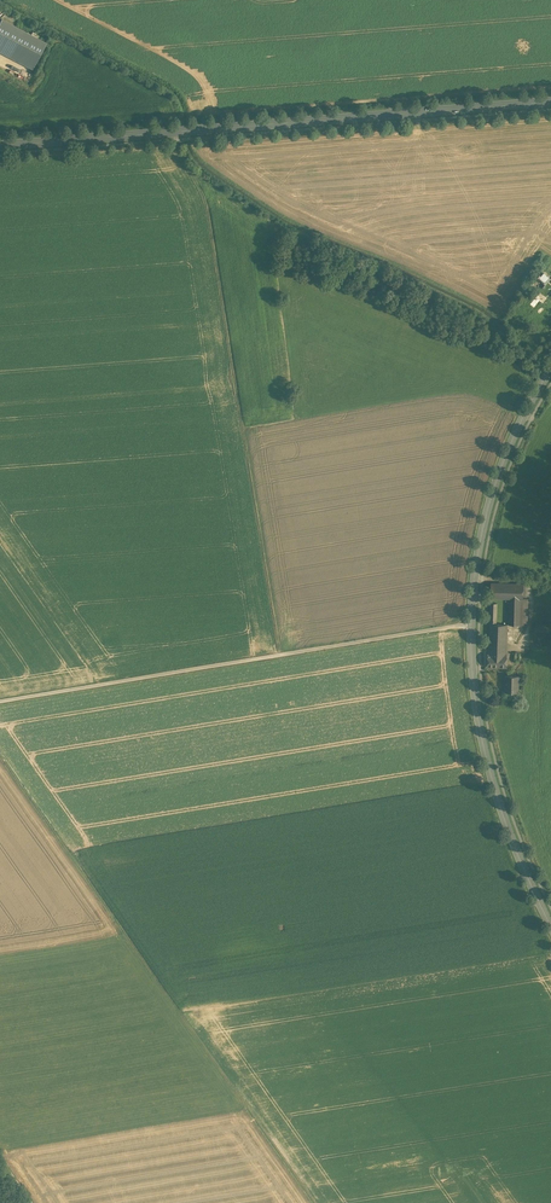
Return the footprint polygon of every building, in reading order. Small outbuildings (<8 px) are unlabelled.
[(1,20),(0,22),(0,49),(34,66),(46,43),(1,20)] [(543,281),(547,275),(544,273),(539,278),(543,281)] [(550,278),(547,275),(543,281),(546,284),(550,278)] [(542,288),(546,284),(543,281),(539,278),(536,282),(542,288)] [(540,292),(536,297),(543,303),(547,298),(540,292)] [(524,583),(491,582),(490,597),(509,598),(521,598),(523,598),(524,583)] [(521,598),(509,598),(508,624),(520,624),(521,598)] [(496,624),(489,623),(488,649),(506,650),(507,624),(496,624)] [(506,650),(488,649),(488,653),(487,653),(487,666),(506,667),(507,654),(506,654),(506,650)] [(519,677),(506,676),(505,692),(506,690),(517,691),(517,693),(519,677)]
